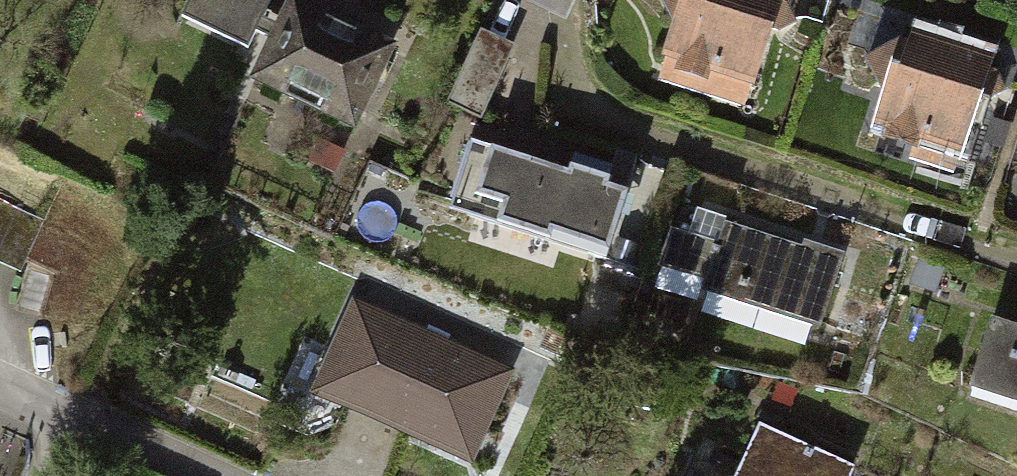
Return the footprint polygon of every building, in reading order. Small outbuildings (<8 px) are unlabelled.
[(184,18),(244,48),(268,0),(193,0),(184,18)] [(303,0),(283,0),(245,79),(351,130),(393,43),(303,0)] [(680,23),(661,76),(749,105),(783,0),(670,0),(680,23)] [(989,63),(907,36),(871,52),(887,88),(872,141),(954,168),(989,63)] [(601,191),(484,152),(462,218),(579,257),(601,191)] [(0,204),(0,263),(20,271),(41,222),(0,204)] [(712,245),(666,230),(650,281),(813,334),(835,264),(718,226),(712,245)] [(511,375),(345,304),(305,399),(471,469),(511,375)] [(1000,324),(975,395),(1016,409),(1016,330),(1000,324)] [(762,433),(742,475),(852,475),(853,475),(762,433)]
